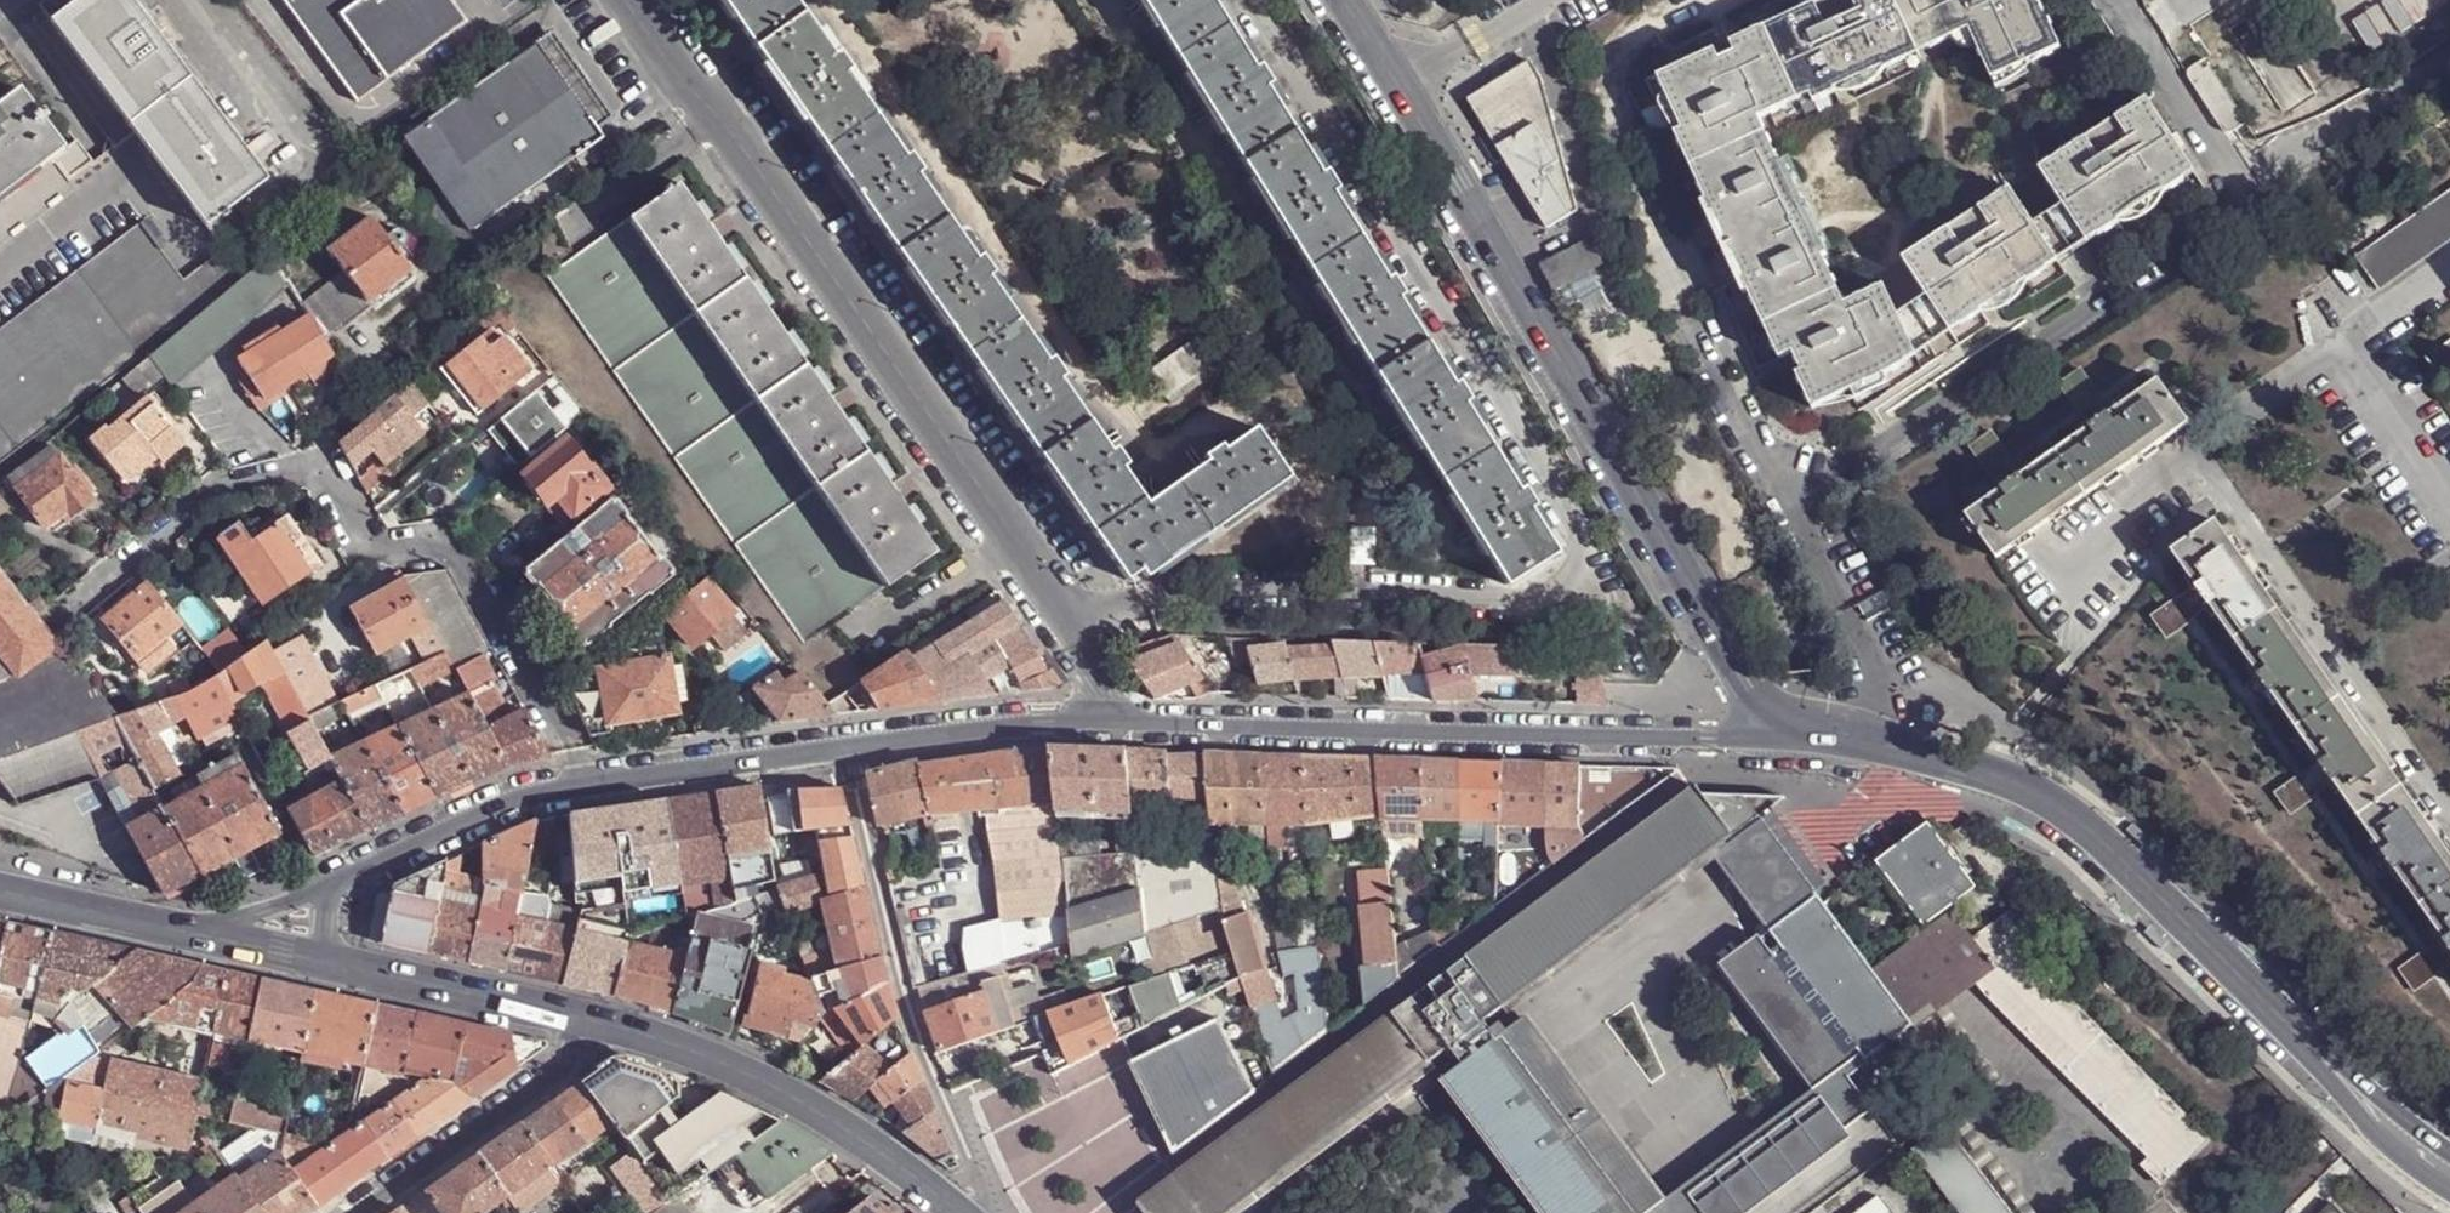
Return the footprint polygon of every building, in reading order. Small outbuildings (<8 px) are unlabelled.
[(132,0),(79,0),(50,22),(208,226),(270,178),(132,0)] [(356,102),(469,23),(452,0),(283,0),(356,102)] [(735,19),(722,0),(714,0),(729,22),(735,19)] [(1255,429),(1224,450),(1220,446),(1203,458),(1206,462),(1146,504),(1123,470),(1129,467),(1116,448),(1110,452),(1078,404),(1062,380),(1066,376),(1052,357),(1048,361),(1032,338),(1006,302),(990,279),(996,274),(982,256),(977,259),(961,236),(936,199),(919,176),(924,172),(912,154),(907,158),(890,134),(864,97),(848,74),(852,70),(840,51),(835,55),(818,32),(797,0),(722,0),(735,19),(765,63),(805,120),(837,165),(877,223),(908,267),(948,325),(979,369),(1019,427),(1046,466),(1086,523),(1126,581),(1140,572),(1144,580),(1156,572),(1202,539),(1221,526),(1279,486),(1289,479),(1255,429)] [(1138,0),(1131,0),(1150,31),(1156,28),(1138,0)] [(1556,554),(1544,534),(1529,509),(1531,508),(1525,498),(1527,496),(1522,486),(1516,489),(1502,466),(1478,428),(1463,404),(1465,402),(1459,393),(1462,390),(1456,381),(1451,385),(1436,361),(1424,342),(1412,322),(1397,297),(1399,297),(1393,287),(1396,285),(1391,276),(1385,279),(1370,255),(1346,217),(1331,193),(1333,191),(1327,182),(1330,179),(1324,170),(1318,173),(1303,150),(1280,112),(1265,88),(1267,85),(1261,76),(1264,73),(1258,65),(1253,68),(1237,44),(1214,7),(1210,0),(1138,0),(1156,28),(1184,74),(1221,133),(1250,179),(1287,238),(1316,284),(1354,344),(1382,390),(1420,450),(1448,495),(1485,556),(1504,585),(1556,554)] [(1675,135),(1731,252),(1781,362),(1793,355),(1801,374),(1797,377),(1812,411),(1887,376),(1914,356),(1911,350),(1896,308),(1885,281),(1849,308),(1806,216),(1761,120),(1803,101),(1802,98),(1813,93),(1816,101),(1936,48),(1974,31),(1996,82),(2066,51),(2043,0),(1833,0),(1721,50),(1725,59),(1710,66),(1706,57),(1658,78),(1683,131),(1675,135)] [(840,51),(824,28),(818,32),(835,55),(840,51)] [(560,50),(549,34),(537,43),(548,59),(560,50)] [(1258,65),(1243,40),(1237,44),(1253,68),(1258,65)] [(427,121),(495,215),(605,137),(593,122),(548,59),(537,43),(427,121)] [(606,114),(560,50),(548,59),(593,122),(606,114)] [(2216,63),(2210,67),(2206,60),(2192,68),(2189,73),(2189,79),(2223,130),(2228,134),(2233,133),(2247,124),(2243,118),(2249,113),(2216,63)] [(1469,99),(1549,229),(1580,211),(1543,81),(1532,61),(1469,99)] [(805,120),(765,63),(760,66),(800,123),(805,120)] [(869,94),(852,70),(848,74),(864,97),(869,94)] [(1280,112),(1285,108),(1264,73),(1261,76),(1267,85),(1265,88),(1280,112)] [(1221,133),(1184,74),(1179,77),(1216,136),(1221,133)] [(16,91),(13,88),(0,97),(0,103),(16,91)] [(3,195),(45,164),(63,150),(43,123),(47,121),(39,111),(35,113),(19,89),(16,91),(0,103),(0,197),(3,195)] [(2063,200),(2087,237),(2197,166),(2150,93),(2040,164),(2063,200)] [(471,232),(495,215),(427,121),(404,138),(440,189),(471,232)] [(912,154),(895,131),(890,134),(907,158),(912,154)] [(1318,173),(1324,170),(1309,146),(1303,150),(1318,173)] [(3,195),(7,200),(49,170),(45,164),(3,195)] [(877,223),(837,165),(831,168),(871,226),(877,223)] [(941,197),(924,172),(919,176),(936,199),(941,197)] [(1287,238),(1250,179),(1245,182),(1282,241),(1287,238)] [(1346,217),(1352,214),(1330,179),(1327,182),(1333,191),(1331,193),(1346,217)] [(666,190),(628,217),(645,241),(650,238),(690,294),(685,297),(705,327),(710,324),(751,381),(745,385),(766,415),(771,411),(811,469),(807,472),(827,502),(832,498),(871,555),(866,558),(883,581),(933,547),(920,529),(906,509),(887,482),(870,458),(862,445),(845,421),(827,394),(810,371),(801,358),(785,334),(766,307),(750,283),(740,270),(724,246),(706,219),(694,203),(678,181),(671,187),(666,190)] [(1924,290),(1948,327),(2058,256),(2034,219),(2010,183),(1900,254),(1924,290)] [(471,232),(440,189),(415,207),(466,268),(486,254),(471,232)] [(2357,258),(2380,290),(2449,240),(2449,192),(2357,258)] [(711,216),(699,200),(694,203),(706,219),(711,216)] [(2034,219),(2058,256),(2087,237),(2063,200),(2034,219)] [(396,247),(372,216),(328,249),(346,271),(369,302),(370,302),(413,269),(396,247)] [(549,272),(807,642),(886,587),(883,581),(866,558),(827,502),(807,472),(766,415),(745,385),(705,327),(685,297),(645,241),(628,217),(549,272)] [(982,256),(966,232),(961,236),(977,259),(982,256)] [(1560,257),(1573,282),(1604,267),(1596,253),(1605,249),(1599,237),(1560,257)] [(650,238),(645,241),(685,297),(690,294),(650,238)] [(746,267),(729,242),(724,246),(740,270),(746,267)] [(1391,276),(1375,251),(1370,255),(1385,279),(1391,276)] [(290,282),(274,255),(245,278),(150,358),(162,375),(170,385),(290,282)] [(948,325),(908,267),(902,271),(943,329),(948,325)] [(325,341),(373,305),(370,302),(369,302),(346,271),(303,304),(310,315),(325,341)] [(1012,298),(996,274),(990,279),(1006,302),(1012,298)] [(772,303),(755,279),(750,283),(766,307),(772,303)] [(1348,347),(1354,344),(1316,284),(1310,288),(1348,347)] [(1412,322),(1417,319),(1396,285),(1393,287),(1399,297),(1397,297),(1412,322)] [(1909,300),(1896,308),(1911,350),(1933,337),(1948,327),(1924,290),(1909,300)] [(247,355),(239,360),(249,375),(240,381),(259,410),(268,404),(265,399),(298,377),(333,354),(325,341),(310,315),(283,332),(247,355)] [(247,355),(283,332),(278,324),(241,347),(247,355)] [(751,381),(710,324),(705,327),(745,385),(751,381)] [(441,368),(479,415),(518,384),(530,373),(501,337),(497,341),(489,330),(481,337),(441,368)] [(807,354),(790,330),(785,334),(801,358),(807,354)] [(1052,357),(1037,335),(1032,338),(1048,361),(1052,357)] [(1207,371),(1189,345),(1148,374),(1166,399),(1207,371)] [(298,377),(265,399),(268,404),(302,382),(305,387),(339,365),(333,354),(298,377)] [(1456,381),(1441,357),(1436,361),(1451,385),(1456,381)] [(150,358),(122,381),(134,398),(162,375),(150,358)] [(832,391),(816,367),(810,371),(827,394),(832,391)] [(1019,427),(979,369),(974,374),(1013,430),(1019,427)] [(2083,371),(2062,386),(2076,405),(2096,390),(2083,371)] [(1082,400),(1066,376),(1062,380),(1078,404),(1082,400)] [(543,386),(572,423),(574,422),(581,416),(585,413),(555,377),(551,379),(545,385),(543,386)] [(2192,424),(2160,381),(2110,415),(2103,421),(2095,410),(2085,417),(2094,427),(2023,477),(2016,466),(2005,474),(2013,484),(2006,490),(1969,516),(2000,560),(2192,424)] [(377,412),(340,443),(353,466),(373,450),(381,461),(400,444),(405,450),(426,432),(413,416),(429,403),(411,382),(396,394),(377,412)] [(1414,453),(1420,450),(1382,390),(1377,394),(1414,453)] [(1478,428),(1483,425),(1462,390),(1459,393),(1465,402),(1463,404),(1478,428)] [(2110,415),(2096,390),(2076,405),(2085,417),(2095,410),(2103,421),(2110,415)] [(517,469),(532,457),(567,428),(537,391),(501,420),(486,432),(504,454),(517,469)] [(104,424),(87,438),(125,485),(157,459),(162,464),(187,444),(146,395),(107,428),(104,424)] [(811,469),(771,411),(766,415),(807,472),(811,469)] [(868,442),(851,417),(845,421),(862,445),(868,442)] [(1994,434),(1973,448),(1987,467),(2009,453),(1994,434)] [(600,481),(569,442),(526,476),(546,501),(558,492),(575,512),(603,489),(605,487),(600,481)] [(9,478),(45,527),(69,509),(73,515),(93,500),(88,494),(93,490),(79,472),(75,475),(53,445),(9,478)] [(2013,484),(2005,474),(2016,466),(2009,453),(1987,467),(2006,490),(2013,484)] [(485,469),(497,485),(517,469),(504,454),(485,469)] [(893,478),(876,454),(870,458),(887,482),(893,478)] [(369,471),(359,478),(368,493),(390,476),(378,460),(367,468),(369,471)] [(1522,486),(1507,463),(1502,466),(1516,489),(1522,486)] [(634,479),(621,464),(600,481),(605,487),(603,489),(611,498),(634,479)] [(1086,523),(1046,466),(1041,469),(1080,528),(1086,523)] [(1282,491),(1279,486),(1221,526),(1225,531),(1282,491)] [(546,501),(561,522),(575,512),(558,492),(546,501)] [(1479,559),(1485,556),(1448,495),(1442,499),(1479,559)] [(1544,534),(1550,530),(1527,496),(1525,498),(1531,508),(1529,509),(1544,534)] [(619,509),(611,498),(525,569),(588,645),(674,576),(638,532),(619,509)] [(871,555),(832,498),(827,502),(866,558),(871,555)] [(648,525),(629,502),(619,509),(638,532),(648,525)] [(926,525),(912,505),(906,509),(920,529),(926,525)] [(321,563),(288,515),(258,536),(253,539),(239,520),(219,534),(267,602),(321,563)] [(2174,552),(2200,589),(2203,594),(2193,602),(2200,613),(2210,606),(2260,678),(2250,685),(2256,695),(2267,687),(2322,766),(2326,772),(2315,779),(2322,788),(2333,781),(2445,943),(2433,951),(2441,960),(2449,954),(2449,856),(2391,772),(2340,698),(2290,625),(2217,521),(2174,552)] [(1372,532),(1351,533),(1351,565),(1371,565),(1372,532)] [(1205,545),(1202,539),(1156,572),(1159,576),(1205,545)] [(937,552),(933,547),(883,581),(886,587),(937,552)] [(19,673),(59,641),(58,639),(39,614),(30,604),(0,566),(0,649),(19,673)] [(494,651),(451,570),(404,577),(405,580),(430,624),(446,653),(456,671),(460,679),(468,694),(492,682),(494,681),(481,657),(494,651)] [(735,612),(707,578),(666,613),(695,648),(735,612)] [(430,624),(405,580),(349,607),(374,652),(430,624)] [(105,619),(147,671),(174,650),(164,638),(182,622),(167,605),(149,582),(105,619)] [(250,652),(194,584),(167,605),(182,622),(212,660),(222,672),(231,666),(250,652)] [(2200,613),(2193,602),(2203,594),(2200,589),(2175,603),(2190,623),(2200,613)] [(49,606),(41,596),(30,604),(39,614),(49,606)] [(938,702),(995,695),(986,682),(993,677),(1010,667),(1009,666),(1010,665),(1010,663),(1023,655),(1021,651),(1032,645),(1021,624),(1004,601),(911,660),(938,702)] [(2170,637),(2190,623),(2175,603),(2156,616),(2170,637)] [(2295,621),(2290,625),(2340,698),(2346,695),(2295,621)] [(308,716),(338,703),(301,634),(273,649),(284,672),(308,716)] [(1161,640),(1158,641),(1163,648),(1177,643),(1171,636),(1165,639),(1161,640)] [(273,649),(267,639),(254,649),(270,679),(284,672),(273,649)] [(1224,640),(1236,658),(1240,657),(1238,653),(1247,651),(1246,649),(1282,645),(1280,642),(1224,640)] [(1201,680),(1177,643),(1163,648),(1142,657),(1128,663),(1149,690),(1147,691),(1154,699),(1190,684),(1201,680)] [(1382,677),(1372,644),(1329,643),(1330,647),(1339,677),(1382,677)] [(1372,644),(1382,677),(1424,676),(1418,656),(1415,646),(1372,644)] [(670,657),(668,645),(647,648),(630,654),(626,647),(602,669),(670,657)] [(1010,667),(1024,693),(1054,689),(1060,684),(1050,670),(1047,672),(1038,656),(1036,652),(1032,645),(1021,651),(1023,655),(1010,663),(1010,665),(1009,666),(1010,667)] [(1283,650),(1282,645),(1246,649),(1247,651),(1257,684),(1293,680),(1283,650)] [(1293,680),(1339,677),(1330,647),(1283,650),(1293,680)] [(1467,676),(1458,647),(1418,656),(1424,676),(1432,700),(1475,702),(1467,676)] [(1528,677),(1524,648),(1458,647),(1467,676),(1528,677)] [(74,731),(75,733),(115,718),(118,717),(92,684),(81,669),(69,654),(19,673),(0,649),(0,758),(74,731)] [(270,679),(254,649),(250,652),(231,666),(245,694),(265,683),(271,680),(270,679)] [(1137,649),(1122,654),(1128,663),(1142,657),(1137,649)] [(1576,650),(1557,649),(1556,683),(1575,682),(1576,650)] [(1606,705),(1594,650),(1576,650),(1575,682),(1576,686),(1572,687),(1572,704),(1606,705)] [(911,660),(906,652),(860,682),(877,709),(938,702),(911,660)] [(411,669),(418,681),(446,669),(448,674),(456,671),(446,653),(411,669)] [(678,712),(670,657),(602,669),(600,670),(608,723),(678,712)] [(81,669),(92,684),(102,674),(93,660),(81,669)] [(222,672),(212,660),(201,669),(210,681),(218,677),(223,673),(222,672)] [(245,694),(231,666),(222,672),(223,673),(218,677),(231,702),(245,694)] [(376,685),(383,698),(418,681),(411,669),(376,685)] [(291,732),(309,722),(307,716),(308,716),(284,672),(270,679),(271,680),(265,683),(291,732)] [(826,705),(800,673),(785,683),(777,674),(754,689),(779,723),(835,714),(832,711),(826,705)] [(231,702),(218,677),(210,681),(189,693),(183,695),(194,716),(211,745),(245,726),(231,702)] [(1211,694),(1201,680),(1190,684),(1197,699),(1211,694)] [(511,718),(492,682),(468,694),(489,730),(511,718)] [(383,698),(376,685),(341,701),(348,714),(383,698)] [(169,699),(166,690),(149,696),(152,705),(161,702),(169,699)] [(489,730),(468,694),(433,711),(473,783),(508,767),(489,730)] [(161,702),(171,728),(194,716),(183,695),(169,699),(161,702)] [(2346,695),(2340,698),(2391,772),(2397,769),(2346,695)] [(838,706),(834,700),(826,705),(832,711),(838,706)] [(314,729),(348,714),(341,701),(338,703),(308,716),(307,716),(309,722),(314,729)] [(154,788),(178,776),(175,769),(156,735),(170,729),(171,728),(161,702),(152,705),(118,717),(115,718),(126,741),(154,788)] [(731,703),(720,711),(724,717),(734,709),(731,703)] [(842,714),(838,706),(832,711),(835,714),(842,714)] [(553,759),(526,710),(511,718),(489,730),(508,767),(553,759)] [(473,783),(433,711),(399,726),(438,799),(444,796),(473,783)] [(75,733),(89,759),(113,749),(112,747),(126,741),(115,718),(75,733)] [(314,729),(309,722),(291,732),(311,771),(330,761),(329,758),(314,729)] [(438,799),(399,726),(364,742),(403,815),(431,802),(438,799)] [(144,805),(158,796),(154,788),(126,741),(112,747),(113,749),(114,749),(144,805)] [(403,815),(364,742),(329,758),(330,761),(342,782),(368,831),(378,826),(403,815)] [(1058,804),(1052,750),(991,757),(1002,810),(1024,807),(1058,804)] [(1132,814),(1125,752),(1052,750),(1058,804),(1059,814),(1076,814),(1117,816),(1133,817),(1132,814)] [(1125,752),(1132,814),(1146,813),(1163,813),(1173,813),(1172,810),(1171,801),(1167,758),(1167,754),(1125,752)] [(281,834),(239,755),(220,764),(214,767),(197,776),(203,786),(176,799),(163,806),(202,876),(280,835),(281,834)] [(1310,825),(1303,758),(1252,756),(1204,755),(1205,756),(1209,800),(1212,824),(1250,825),(1270,826),(1289,825),(1310,825)] [(1209,800),(1205,756),(1167,758),(1171,801),(1209,800)] [(1002,810),(991,757),(955,762),(922,766),(920,767),(933,815),(956,814),(967,813),(982,811),(1002,810)] [(1381,815),(1376,761),(1303,758),(1310,825),(1328,823),(1343,820),(1359,818),(1381,815)] [(220,764),(217,759),(212,762),(214,767),(220,764)] [(1421,820),(1423,762),(1376,761),(1381,815),(1382,820),(1421,820)] [(1459,821),(1460,764),(1423,762),(1421,820),(1459,821)] [(879,826),(933,815),(920,767),(922,766),(920,763),(897,769),(868,777),(879,826)] [(1498,822),(1501,764),(1460,764),(1459,821),(1498,822)] [(1548,766),(1501,764),(1498,822),(1498,826),(1546,826),(1548,766)] [(1579,827),(1581,767),(1548,766),(1546,826),(1545,833),(1545,844),(1549,858),(1552,864),(1586,839),(1579,827)] [(2322,766),(2297,780),(2311,800),(2322,788),(2315,779),(2326,772),(2322,766)] [(203,786),(197,776),(172,789),(176,799),(203,786)] [(2292,815),(2311,800),(2297,780),(2277,794),(2292,815)] [(368,831),(342,782),(289,809),(314,856),(337,845),(368,831)] [(774,855),(759,787),(716,794),(728,867),(774,855)] [(1508,1004),(1724,844),(1725,843),(1759,817),(1763,814),(1786,798),(1698,787),(1447,973),(1435,982),(1412,998),(1441,1038),(1449,1048),(1460,1063),(1445,1075),(1549,1212),(1604,1212),(1572,1169),(1616,1136),(1526,1015),(1518,1020),(1508,1004)] [(822,830),(849,827),(839,789),(787,789),(795,832),(822,830)] [(668,801),(601,810),(619,876),(668,869),(671,887),(698,882),(698,873),(728,867),(716,794),(668,801)] [(1059,814),(1058,804),(1002,810),(1005,836),(1021,835),(1024,864),(1010,866),(1019,924),(1071,919),(1070,912),(1064,863),(1062,838),(1061,829),(1061,828),(1059,814)] [(162,894),(202,876),(163,806),(125,826),(147,868),(162,894)] [(1002,810),(982,811),(984,837),(1005,836),(1002,810)] [(1178,811),(1172,810),(1173,813),(1163,813),(1164,829),(1178,827),(1178,811)] [(1143,918),(1161,912),(1152,845),(1149,845),(1146,813),(1132,814),(1133,817),(1134,829),(1136,851),(1137,855),(1137,866),(1140,867),(1144,901),(1141,901),(1143,918)] [(571,843),(585,841),(581,814),(567,815),(567,817),(571,843)] [(956,814),(933,815),(937,833),(960,829),(956,814)] [(1078,826),(1076,814),(1059,814),(1061,828),(1078,826)] [(1824,903),(1763,814),(1759,817),(1725,843),(1724,844),(1785,920),(1812,900),(1833,927),(1838,922),(1824,903)] [(1381,815),(1359,818),(1360,829),(1383,826),(1382,820),(1381,815)] [(1134,829),(1133,817),(1117,816),(1119,831),(1134,829)] [(548,818),(536,821),(530,851),(548,851),(548,818)] [(1343,820),(1328,823),(1329,838),(1344,837),(1343,820)] [(1422,838),(1421,820),(1382,820),(1383,826),(1384,837),(1422,838)] [(536,821),(484,845),(484,882),(484,888),(486,888),(521,896),(530,851),(536,821)] [(1498,826),(1498,822),(1459,821),(1459,838),(1497,839),(1498,826)] [(1926,925),(1977,887),(1930,823),(1879,861),(1926,925)] [(1270,839),(1270,826),(1250,825),(1249,838),(1270,839)] [(1289,850),(1289,825),(1270,826),(1270,839),(1270,850),(1289,850)] [(1312,851),(1310,825),(1289,825),(1289,850),(1312,851)] [(865,888),(849,827),(822,830),(822,858),(827,882),(830,899),(865,888)] [(1136,851),(1134,829),(1119,831),(1122,853),(1136,851)] [(1005,836),(984,837),(994,867),(1010,866),(1024,864),(1021,835),(1005,836)] [(1064,863),(1092,860),(1089,837),(1062,838),(1064,863)] [(1448,855),(1444,854),(1443,890),(1458,890),(1458,855),(1448,855)] [(461,855),(445,862),(441,880),(439,890),(437,902),(427,953),(471,962),(481,912),(483,900),(486,888),(484,888),(484,882),(457,878),(461,855)] [(779,881),(774,855),(728,867),(732,884),(734,893),(758,886),(779,881)] [(1137,866),(1137,855),(1092,860),(1064,863),(1070,912),(1140,891),(1138,872),(1137,866)] [(886,868),(890,881),(901,879),(898,863),(893,863),(891,856),(891,858),(885,861),(886,865),(886,868)] [(572,857),(563,859),(568,903),(578,902),(572,857)] [(382,943),(427,953),(437,902),(439,890),(441,880),(445,862),(394,885),(382,943)] [(1019,924),(1010,866),(994,867),(1000,925),(1019,924)] [(728,867),(698,873),(698,882),(701,890),(732,884),(728,867)] [(892,891),(942,881),(940,870),(901,879),(890,881),(892,891)] [(1389,889),(1387,873),(1359,875),(1363,906),(1390,903),(1389,889)] [(822,901),(823,900),(820,884),(818,876),(780,887),(780,889),(779,889),(784,904),(786,911),(822,901)] [(780,887),(779,881),(758,886),(760,896),(779,889),(780,889),(780,887)] [(830,899),(827,882),(820,884),(823,900),(830,899)] [(1223,921),(1244,914),(1240,906),(1233,888),(1230,889),(1229,883),(1217,884),(1218,896),(1221,910),(1219,911),(1220,911),(1223,921)] [(760,896),(758,886),(734,893),(735,904),(755,897),(760,896)] [(471,962),(506,971),(517,918),(500,914),(501,909),(518,912),(521,896),(486,888),(483,900),(481,912),(471,962)] [(881,957),(865,888),(830,899),(823,900),(822,901),(839,968),(841,968),(881,957)] [(1390,903),(1392,910),(1394,938),(1403,938),(1407,938),(1403,899),(1406,898),(1405,888),(1389,889),(1390,903)] [(755,897),(760,911),(774,906),(784,904),(779,889),(760,896),(755,897)] [(1141,901),(1140,891),(1070,912),(1071,919),(1074,946),(1075,957),(1144,935),(1144,934),(1143,918),(1141,901)] [(1221,910),(1218,896),(1203,900),(1206,914),(1219,911),(1221,910)] [(697,916),(754,929),(760,911),(755,897),(735,904),(715,910),(697,916)] [(1833,927),(1812,900),(1785,920),(1765,935),(1762,932),(1722,961),(1820,1095),(1833,1085),(1869,1058),(1863,1050),(1909,1016),(1881,979),(1875,971),(1838,922),(1833,927)] [(591,906),(611,912),(612,906),(592,901),(591,906)] [(610,927),(611,912),(591,906),(578,902),(579,912),(580,919),(610,927)] [(1380,966),(1397,964),(1395,948),(1394,938),(1392,910),(1390,903),(1363,906),(1360,906),(1367,967),(1380,966)] [(774,906),(784,931),(792,928),(786,911),(784,904),(774,906)] [(547,925),(577,931),(580,919),(579,912),(548,905),(547,925)] [(1201,916),(1197,906),(1192,908),(1193,910),(1195,918),(1196,918),(1201,916)] [(909,908),(896,911),(914,993),(919,990),(927,988),(909,908)] [(517,918),(518,912),(501,909),(500,914),(517,918)] [(1170,917),(1169,909),(1161,912),(1143,918),(1144,934),(1146,934),(1170,925),(1170,917)] [(2012,909),(1975,937),(1995,964),(2020,946),(2015,942),(2028,926),(2012,909)] [(1195,918),(1193,910),(1176,917),(1170,917),(1170,925),(1195,918)] [(610,927),(631,932),(633,925),(629,911),(611,912),(610,927)] [(1956,911),(1875,971),(1881,979),(1909,1016),(1915,1024),(1973,980),(1995,964),(1975,937),(1956,911)] [(1249,912),(1244,914),(1223,921),(1233,950),(1236,963),(1240,976),(1241,978),(1267,969),(1249,912)] [(686,958),(697,916),(688,919),(663,927),(657,950),(661,951),(686,958)] [(686,958),(673,1014),(713,1028),(728,1035),(754,929),(697,916),(686,958)] [(1457,936),(1458,916),(1433,932),(1440,948),(1457,936)] [(547,925),(517,918),(506,971),(535,977),(547,925)] [(1170,925),(1146,934),(1155,958),(1144,962),(1150,979),(1169,973),(1188,965),(1198,962),(1231,951),(1223,929),(1202,935),(1196,918),(1195,918),(1170,925)] [(564,984),(615,996),(628,943),(629,940),(631,932),(610,927),(580,919),(577,931),(564,984)] [(1005,959),(1046,954),(1074,946),(1071,919),(1019,924),(1000,925),(1005,959)] [(1322,950),(1319,922),(1296,924),(1297,933),(1299,953),(1322,950)] [(0,923),(0,964),(9,924),(0,923)] [(0,964),(0,995),(30,1002),(36,1003),(53,934),(9,924),(0,964)] [(577,931),(547,925),(535,977),(564,984),(577,931)] [(821,973),(806,926),(793,930),(810,976),(821,973)] [(1440,948),(1433,932),(1431,933),(1405,944),(1395,948),(1397,964),(1398,979),(1440,948)] [(1299,953),(1297,933),(1276,935),(1278,955),(1299,953)] [(53,934),(36,1003),(66,1010),(69,1010),(136,952),(53,934)] [(1395,948),(1405,944),(1403,938),(1394,938),(1395,948)] [(615,996),(647,1006),(661,951),(657,950),(629,944),(628,943),(615,996)] [(2028,955),(2020,946),(1995,964),(1973,980),(1988,995),(2028,955)] [(1231,951),(1198,962),(1206,983),(1195,988),(1200,998),(1224,985),(1240,976),(1236,963),(1233,950),(1231,951)] [(1299,953),(1278,955),(1286,981),(1299,980),(1302,1013),(1285,1026),(1277,1000),(1251,1009),(1271,1073),(1330,1030),(1322,950),(1299,953)] [(686,958),(661,951),(647,1006),(673,1014),(686,958)] [(2433,977),(2449,963),(2449,954),(2441,960),(2433,951),(2419,956),(2433,977)] [(136,952),(69,1010),(67,1012),(79,1028),(84,1034),(90,1029),(113,1010),(116,1014),(133,1028),(146,1018),(194,984),(200,967),(136,952)] [(2028,955),(1988,995),(2150,1157),(2142,1166),(2163,1186),(2212,1137),(2028,955)] [(2433,977),(2419,956),(2398,970),(2413,992),(2433,977)] [(888,983),(881,957),(841,968),(847,990),(848,1001),(888,983)] [(1692,1191),(1790,1119),(1820,1095),(1722,961),(1720,963),(1812,1089),(1752,1134),(1667,1198),(1528,1013),(1526,1015),(1616,1136),(1572,1169),(1604,1212),(1662,1212),(1692,1191)] [(744,1025),(783,1035),(787,1020),(812,1026),(817,1021),(823,1013),(818,1000),(811,981),(783,974),(785,970),(759,964),(744,1025)] [(1386,988),(1398,979),(1397,964),(1380,966),(1386,988)] [(927,988),(919,990),(927,1013),(987,994),(984,983),(1008,976),(1005,966),(927,988)] [(214,1032),(226,973),(200,967),(194,984),(146,1018),(214,1032)] [(1277,1000),(1267,969),(1241,978),(1245,990),(1251,1009),(1277,1000)] [(262,982),(226,973),(214,1032),(249,1041),(262,982)] [(1150,979),(1131,986),(1141,1015),(1145,1027),(1181,1007),(1169,973),(1150,979)] [(987,994),(927,1013),(942,1053),(1014,1027),(1004,994),(1012,992),(1008,976),(984,983),(987,994)] [(1241,978),(1240,976),(1224,985),(1228,997),(1245,990),(1241,978)] [(316,993),(262,982),(249,1041),(303,1053),(316,993)] [(896,1017),(888,983),(848,1001),(833,1007),(823,1013),(817,1021),(838,1050),(851,1055),(861,1048),(895,1019),(896,1017)] [(848,1001),(847,990),(818,1000),(823,1013),(833,1007),(848,1001)] [(316,993),(303,1053),(342,1061),(362,1066),(376,1007),(316,993)] [(0,995),(0,1068),(19,1072),(22,1060),(33,1016),(34,1011),(36,1003),(30,1002),(0,995)] [(1071,1007),(1053,1013),(1065,1043),(1048,1051),(1043,1053),(1052,1075),(1055,1074),(1074,1064),(1119,1040),(1115,1028),(1104,996),(1071,1007)] [(1144,1212),(1226,1212),(1430,1062),(1423,1053),(1441,1038),(1412,998),(1136,1203),(1139,1208),(1144,1212)] [(66,1010),(36,1003),(34,1011),(33,1016),(53,1022),(66,1010)] [(376,1007),(362,1066),(367,1067),(402,1075),(404,1075),(404,1074),(416,1015),(376,1007)] [(79,1028),(67,1012),(69,1010),(66,1010),(53,1022),(63,1032),(68,1036),(79,1028)] [(1053,1013),(1036,1019),(1048,1051),(1065,1043),(1053,1013)] [(116,1014),(93,1033),(100,1042),(94,1047),(99,1053),(133,1028),(116,1014)] [(473,1099),(517,1068),(515,1067),(510,1038),(510,1036),(481,1029),(416,1015),(404,1074),(429,1080),(473,1099)] [(1260,1099),(1217,1018),(1132,1063),(1176,1161),(1260,1099)] [(909,1054),(895,1019),(861,1048),(890,1070),(909,1054)] [(45,1092),(59,1083),(79,1067),(93,1057),(99,1053),(94,1047),(84,1034),(79,1028),(68,1036),(63,1032),(24,1063),(45,1092)] [(90,1029),(84,1034),(94,1047),(100,1042),(93,1033),(90,1029)] [(249,1041),(214,1032),(206,1066),(241,1075),(249,1041)] [(547,1046),(544,1043),(510,1036),(510,1038),(515,1067),(517,1068),(546,1048),(547,1046)] [(1449,1048),(1441,1038),(1423,1053),(1430,1062),(1449,1048)] [(851,1055),(820,1081),(852,1100),(867,1089),(876,1082),(890,1070),(861,1048),(851,1055)] [(303,1053),(300,1063),(339,1072),(342,1061),(303,1053)] [(920,1079),(909,1054),(890,1070),(876,1082),(892,1101),(920,1079)] [(92,1068),(93,1057),(79,1067),(59,1083),(66,1085),(81,1089),(85,1071),(92,1068)] [(93,1057),(92,1068),(107,1071),(102,1093),(105,1094),(112,1062),(93,1057)] [(581,1082),(612,1123),(625,1138),(676,1097),(676,1083),(668,1074),(643,1065),(627,1059),(618,1059),(609,1063),(581,1082)] [(20,1112),(45,1092),(24,1063),(22,1060),(19,1072),(8,1118),(10,1120),(20,1112)] [(202,1083),(112,1062),(105,1094),(195,1115),(197,1104),(202,1083)] [(359,1099),(390,1106),(393,1105),(397,1103),(429,1080),(404,1074),(404,1075),(402,1075),(367,1067),(359,1099)] [(19,1072),(0,1068),(0,1112),(8,1118),(19,1072)] [(92,1068),(85,1071),(81,1089),(88,1090),(92,1068)] [(107,1071),(92,1068),(88,1090),(102,1093),(107,1071)] [(1790,1119),(1814,1150),(1875,1105),(1852,1073),(1833,1085),(1820,1095),(1790,1119)] [(782,1121),(722,1092),(668,1074),(676,1083),(676,1097),(625,1138),(635,1152),(672,1201),(678,1197),(690,1188),(715,1169),(735,1156),(782,1121)] [(934,1111),(920,1079),(892,1101),(906,1118),(913,1126),(934,1111)] [(473,1099),(429,1080),(397,1103),(393,1105),(416,1139),(473,1099)] [(522,1123),(552,1166),(557,1162),(606,1128),(612,1123),(581,1082),(576,1086),(557,1100),(522,1123)] [(876,1082),(867,1089),(884,1107),(892,1101),(876,1082)] [(58,1120),(66,1085),(59,1083),(45,1092),(20,1112),(58,1120)] [(60,1121),(95,1129),(134,1139),(188,1151),(194,1127),(192,1126),(195,1115),(105,1094),(102,1093),(88,1090),(81,1089),(66,1085),(58,1120),(60,1121)] [(284,1135),(288,1115),(234,1102),(233,1111),(230,1122),(284,1135)] [(233,1111),(197,1104),(195,1115),(230,1122),(233,1111)] [(388,1158),(416,1139),(393,1105),(390,1106),(366,1125),(388,1158)] [(952,1155),(934,1111),(913,1126),(903,1132),(909,1137),(938,1161),(952,1155)] [(10,1120),(8,1118),(0,1112),(0,1127),(10,1120)] [(913,1126),(906,1118),(895,1127),(903,1132),(913,1126)] [(1692,1191),(1708,1212),(1728,1212),(1814,1150),(1790,1119),(1692,1191)] [(60,1121),(56,1140),(90,1147),(95,1129),(60,1121)] [(782,1121),(735,1156),(768,1200),(834,1151),(782,1121)] [(235,1176),(239,1182),(279,1153),(284,1135),(230,1122),(207,1136),(211,1143),(214,1146),(225,1163),(230,1169),(235,1176)] [(330,1122),(324,1144),(334,1147),(346,1138),(348,1126),(330,1122)] [(522,1123),(477,1155),(507,1197),(530,1181),(546,1171),(552,1166),(522,1123)] [(333,1197),(388,1158),(366,1125),(346,1138),(334,1147),(308,1165),(333,1197)] [(1950,1125),(1914,1152),(1960,1212),(2016,1212),(1950,1125)] [(134,1139),(95,1129),(90,1147),(130,1156),(134,1139)] [(284,1135),(307,1164),(308,1165),(334,1147),(324,1144),(284,1135)] [(214,1146),(211,1143),(195,1156),(209,1174),(225,1163),(214,1146)] [(613,1170),(623,1186),(643,1212),(655,1212),(672,1201),(635,1152),(613,1170)] [(316,1209),(292,1175),(288,1170),(279,1158),(279,1153),(239,1182),(261,1212),(310,1212),(316,1209)] [(425,1191),(441,1212),(483,1212),(493,1206),(500,1202),(507,1197),(477,1155),(425,1191)] [(735,1156),(715,1169),(726,1184),(731,1181),(749,1205),(753,1212),(768,1200),(735,1156)] [(557,1162),(552,1166),(557,1174),(562,1181),(568,1177),(557,1162)] [(288,1170),(292,1175),(300,1169),(296,1164),(288,1170)] [(316,1209),(333,1197),(308,1165),(307,1164),(300,1169),(292,1175),(316,1209)] [(552,1166),(546,1171),(552,1178),(557,1174),(552,1166)] [(623,1186),(613,1170),(603,1175),(615,1191),(623,1186)] [(530,1181),(541,1197),(563,1182),(562,1181),(557,1174),(552,1178),(546,1171),(530,1181)] [(125,1193),(114,1176),(106,1181),(118,1198),(125,1193)] [(239,1182),(235,1176),(218,1188),(207,1197),(195,1205),(200,1212),(261,1212),(239,1182)] [(195,1205),(207,1197),(218,1188),(198,1179),(184,1190),(185,1192),(195,1205)] [(530,1181),(507,1197),(511,1204),(518,1212),(519,1212),(541,1197),(530,1181)] [(177,1182),(168,1187),(176,1197),(185,1192),(184,1190),(177,1182)] [(195,1205),(185,1192),(176,1197),(168,1187),(139,1210),(141,1212),(184,1212),(195,1205)] [(699,1198),(690,1188),(678,1197),(686,1208),(699,1198)] [(1692,1191),(1662,1212),(1708,1212),(1692,1191)] [(871,1195),(849,1212),(894,1212),(871,1195)] [(1878,1196),(1856,1212),(1892,1212),(1878,1196)] [(125,1212),(141,1212),(139,1210),(130,1197),(119,1204),(125,1212)] [(507,1197),(500,1202),(504,1209),(511,1204),(507,1197)] [(678,1197),(672,1201),(655,1212),(689,1212),(686,1208),(678,1197)] [(2328,1198),(2312,1212),(2342,1212),(2328,1198)]
